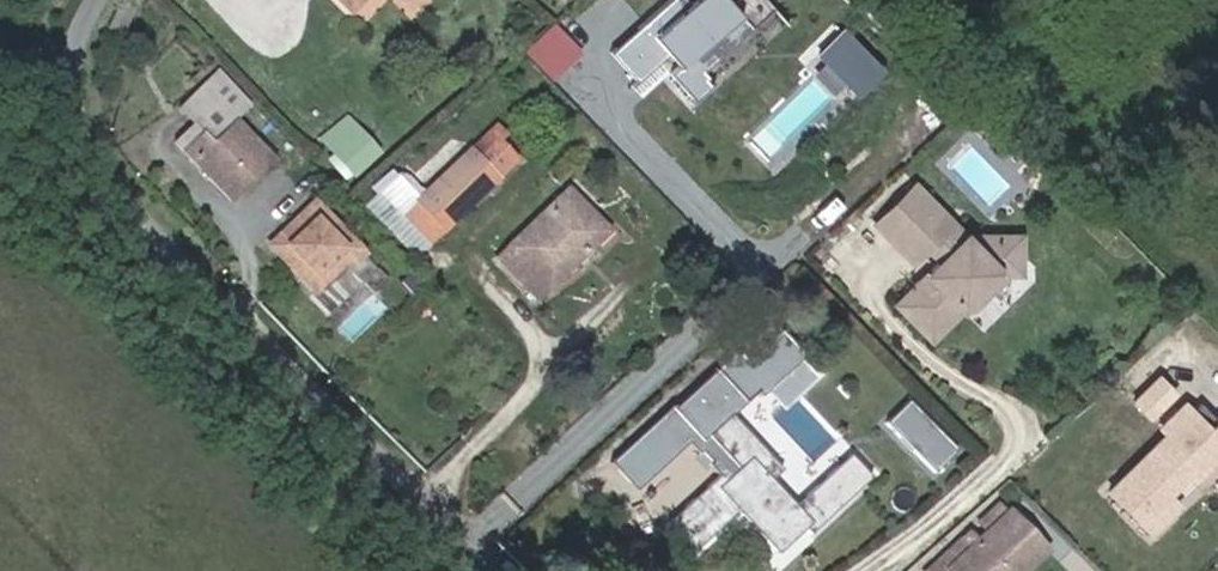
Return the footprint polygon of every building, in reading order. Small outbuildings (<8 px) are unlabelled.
[(366,0),(333,0),(350,16),(366,0)] [(767,0),(691,0),(689,2),(687,0),(666,0),(609,51),(636,80),(670,49),(681,61),(671,70),(695,97),(713,81),(708,74),(710,73),(705,67),(773,6),(767,0)] [(524,50),(551,80),(580,54),(553,24),(524,50)] [(853,92),(877,70),(842,30),(817,52),(853,92)] [(250,105),(217,70),(177,107),(194,124),(174,143),(182,151),(202,132),(211,141),(234,118),(250,105)] [(381,152),(346,114),(319,137),(354,176),(381,152)] [(273,159),(234,118),(211,141),(202,132),(182,151),(229,201),(273,159)] [(419,199),(416,201),(443,229),(514,161),(498,143),(505,136),(494,126),(419,199)] [(419,188),(435,177),(424,161),(408,172),(419,188)] [(414,257),(443,229),(416,201),(419,199),(398,176),(377,194),(374,194),(363,205),(414,257)] [(983,277),(994,265),(992,237),(969,238),(914,186),(875,224),(913,260),(927,248),(938,259),(894,303),(924,333),(957,300),(968,302),(985,287),(983,277)] [(536,296),(603,231),(567,193),(499,259),(536,296)] [(346,262),(337,253),(350,241),(313,201),(269,244),(314,292),(345,262),(346,262)] [(1015,235),(992,237),(994,265),(983,277),(985,287),(1000,273),(1017,272),(1015,235)] [(349,267),(363,254),(350,241),(337,253),(346,262),(345,262),(349,267)] [(426,285),(412,270),(399,281),(415,297),(426,285)] [(718,476),(666,523),(692,552),(736,512),(775,555),(803,530),(808,535),(869,479),(849,456),(793,506),(770,481),(781,471),(734,419),(761,395),(765,399),(808,360),(783,334),(749,365),(739,354),(675,412),(673,410),(612,464),(638,492),(690,445),(718,476)] [(1161,370),(1134,399),(1153,417),(1181,388),(1161,370)] [(913,402),(890,425),(939,474),(962,452),(913,402)] [(1191,458),(1202,447),(1209,455),(1217,464),(1217,420),(1211,428),(1193,410),(1186,403),(1161,428),(1168,434),(1110,491),(1134,515),(1152,533),(1180,505),(1169,494),(1162,487),(1191,458)] [(1209,455),(1202,447),(1191,458),(1162,487),(1169,494),(1209,455)] [(987,533),(1007,514),(998,505),(978,524),(987,533)] [(1000,566),(1011,556),(1025,570),(1045,552),(1008,513),(1007,514),(987,533),(979,541),(969,531),(960,541),(969,550),(950,568),(947,570),(1005,570),(1000,566)] [(950,568),(969,550),(960,541),(941,559),(950,568)] [(1011,556),(1000,566),(1005,570),(1024,570),(1025,570),(1011,556)] [(941,559),(928,570),(947,570),(950,568),(941,559)]
